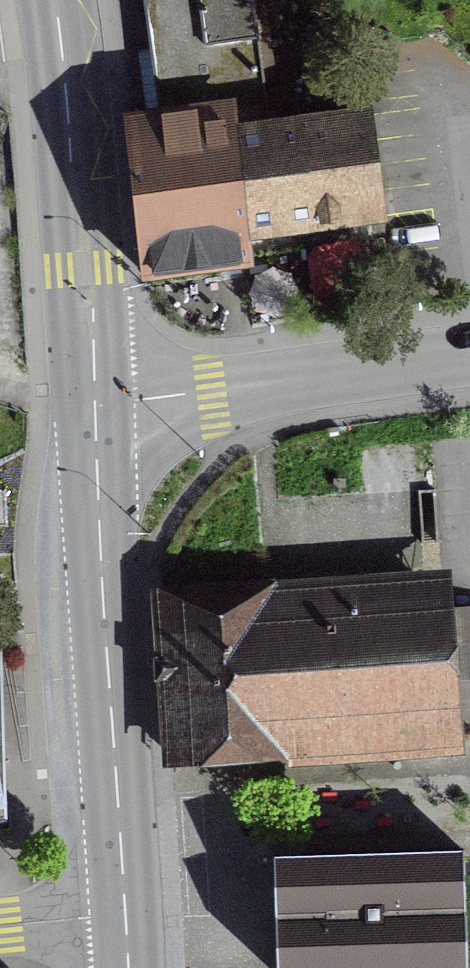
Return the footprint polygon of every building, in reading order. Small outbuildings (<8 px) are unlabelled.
[(264,104),(268,104),(266,81),(289,78),(284,40),(261,43),(256,0),(143,0),(149,52),(138,53),(146,118),(264,104)] [(122,121),(143,289),(254,276),(251,251),(387,234),(373,114),(267,127),(264,104),(146,118),(122,121)] [(163,599),(172,740),(274,733),(453,721),(450,683),(469,682),(469,608),(455,609),(454,598),(264,611),(263,592),(163,599)] [(465,861),(275,866),(278,967),(468,967),(465,861)]
